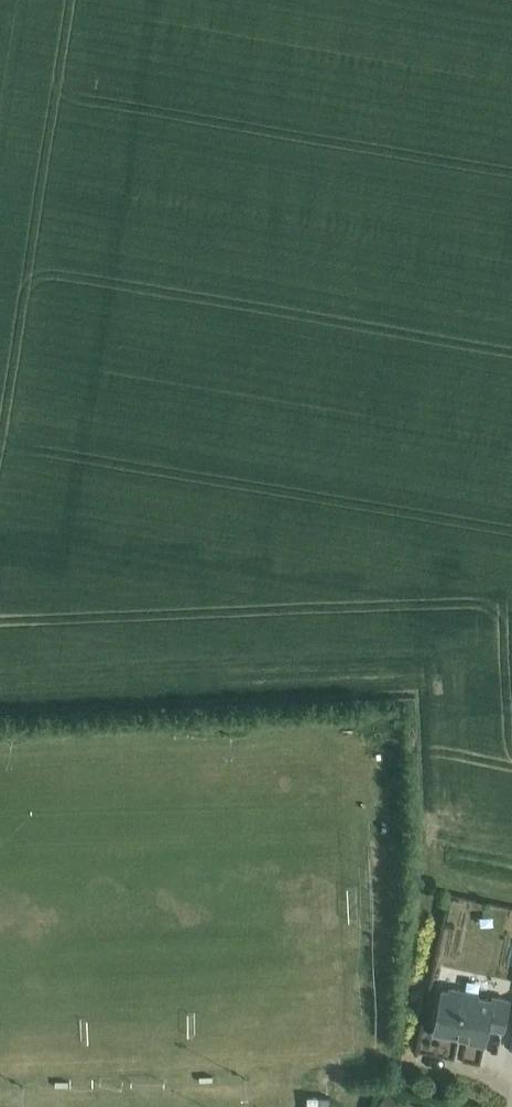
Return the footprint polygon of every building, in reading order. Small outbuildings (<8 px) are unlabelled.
[(477,996),(474,992),(453,988),(449,990),(441,989),(433,1030),(437,1031),(439,1035),(449,1037),(451,1034),(468,1038),(467,1041),(484,1044),(488,1026),(503,1029),(509,999),(493,996),(492,999),(477,996)] [(375,1106),(376,1106),(393,1106),(398,1102),(387,1092),(375,1106)] [(296,1106),(320,1106),(321,1095),(297,1094),(296,1106)]
